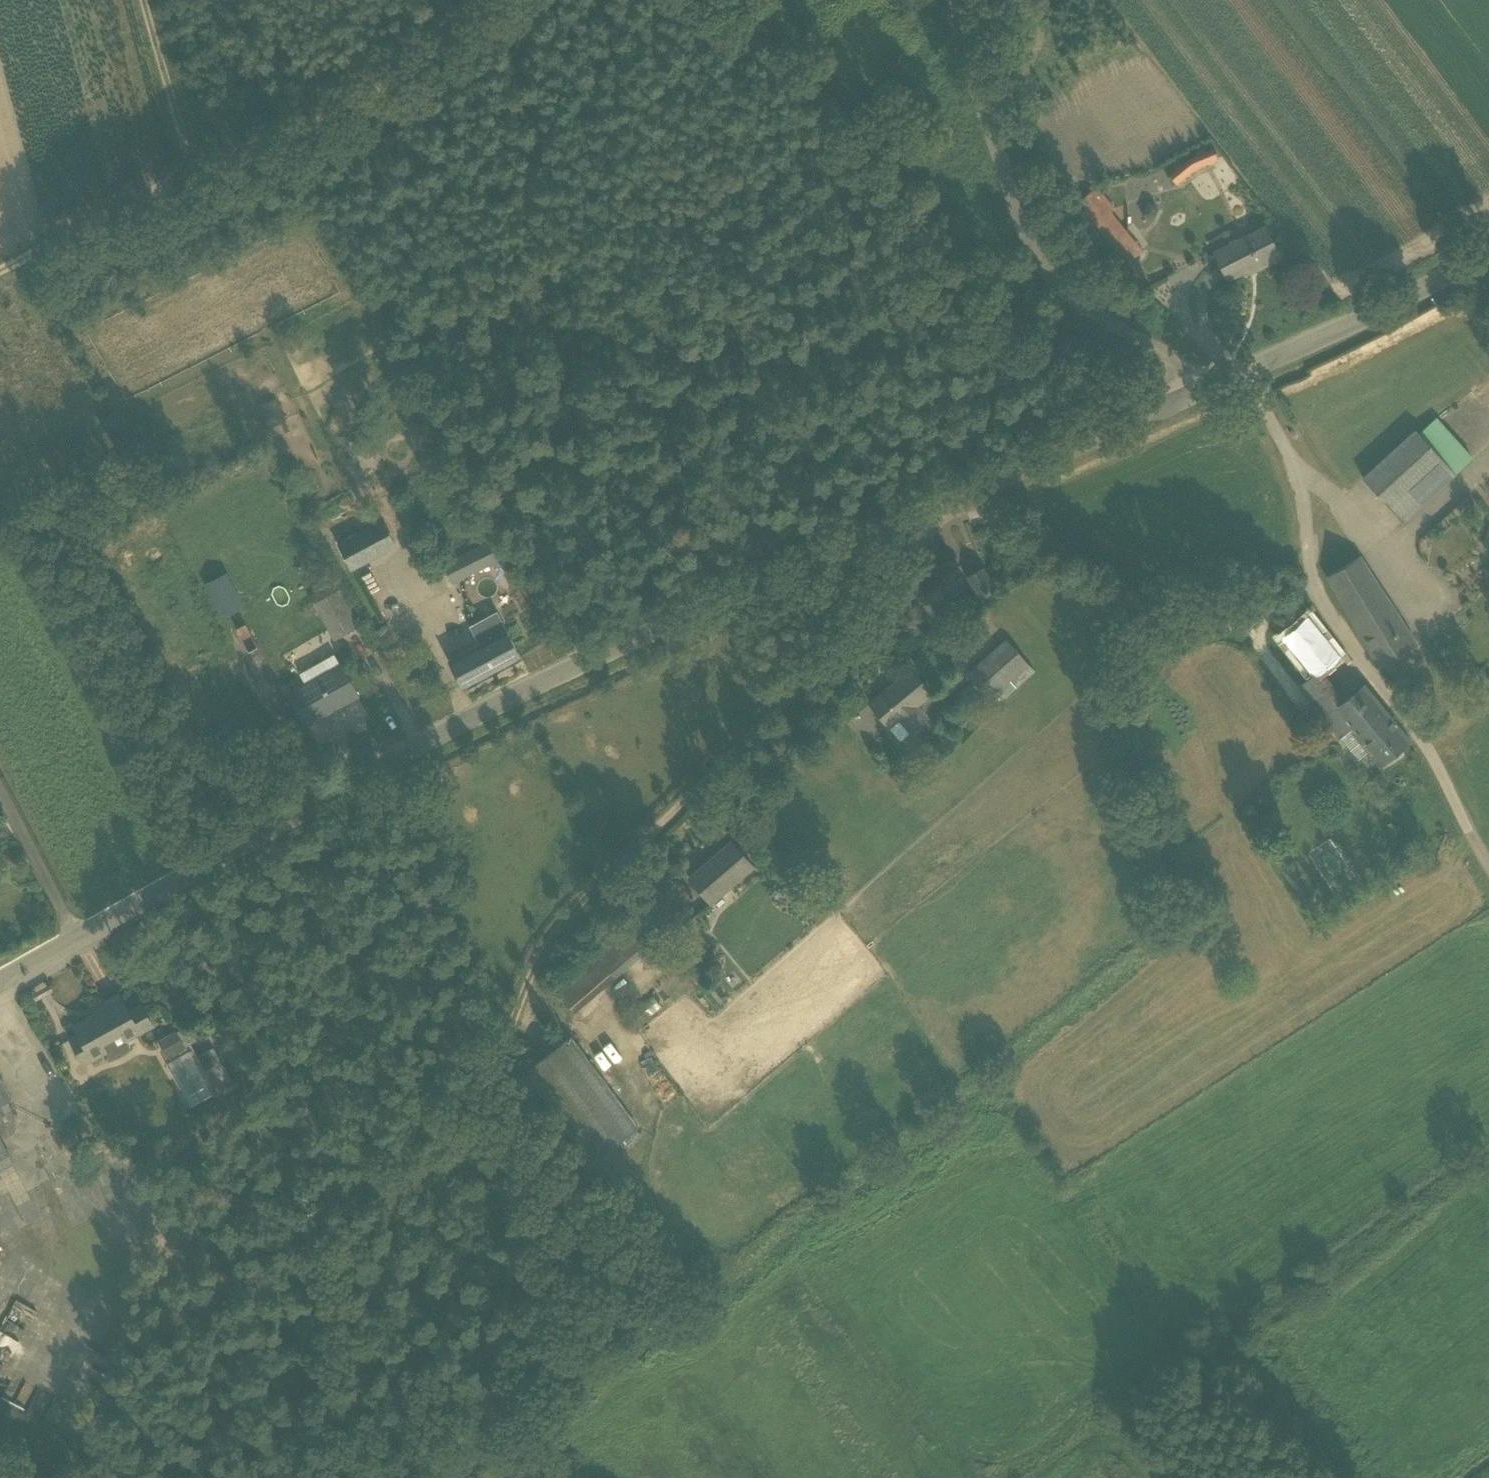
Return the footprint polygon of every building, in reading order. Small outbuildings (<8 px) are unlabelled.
[(1206,151),(1197,155),(1191,158),(1182,165),(1175,170),(1169,175),(1170,176),(1176,184),(1177,184),(1197,169),(1218,160),(1213,149),(1206,151)] [(1128,272),(1133,266),(1129,261),(1143,250),(1125,227),(1112,212),(1115,209),(1097,186),(1091,190),(1081,198),(1075,190),(1067,197),(1073,205),(1128,272)] [(1149,201),(1142,215),(1151,219),(1155,217),(1159,208),(1155,204),(1149,201)] [(1215,252),(1228,279),(1256,266),(1257,269),(1281,257),(1266,227),(1215,252)] [(1456,473),(1417,430),(1364,479),(1403,522),(1456,473)] [(383,518),(337,543),(352,571),(397,546),(383,518)] [(443,563),(452,583),(504,558),(494,538),(443,563)] [(1345,610),(1378,667),(1414,646),(1360,556),(1328,576),(1346,610),(1345,610)] [(981,600),(998,589),(983,567),(967,577),(981,600)] [(224,575),(206,583),(220,615),(239,606),(224,575)] [(334,639),(361,624),(340,588),(314,602),(334,639)] [(464,689),(522,658),(497,611),(470,625),(479,643),(448,660),(464,689)] [(1350,731),(1378,766),(1409,742),(1364,686),(1346,701),(1321,670),(1340,655),(1308,616),(1281,638),(1311,677),(1298,686),(1339,739),(1350,731)] [(1006,638),(967,674),(990,700),(1030,664),(1006,638)] [(307,724),(359,695),(340,662),(288,692),(307,724)] [(1152,681),(1156,674),(1144,667),(1140,674),(1152,681)] [(920,706),(933,694),(912,670),(871,704),(891,729),(899,722),(910,735),(930,718),(920,706)] [(832,729),(847,716),(842,710),(827,723),(832,729)] [(1256,814),(1256,807),(1253,804),(1246,803),(1243,808),(1242,813),(1246,818),(1252,818),(1256,814)] [(712,904),(755,868),(732,841),(690,878),(712,904)] [(1304,902),(1309,910),(1319,904),(1314,896),(1304,902)] [(576,1012),(652,947),(633,925),(557,991),(576,1012)] [(129,1041),(155,1026),(141,1003),(129,1010),(123,998),(74,1025),(79,1034),(70,1039),(85,1065),(106,1053),(110,1059),(113,1058),(116,1057),(119,1056),(122,1055),(125,1054),(127,1052),(130,1050),(132,1047),(129,1041)] [(177,1031),(164,1039),(174,1056),(187,1048),(185,1045),(178,1032),(177,1031)] [(639,1128),(584,1053),(571,1037),(528,1073),(540,1089),(593,1161),(639,1128)] [(215,1045),(199,1054),(219,1090),(234,1082),(215,1045)] [(192,1107),(218,1092),(198,1057),(193,1048),(167,1063),(192,1107)] [(15,1116),(8,1102),(13,1099),(0,1076),(0,1124),(15,1116)] [(0,1135),(0,1172),(16,1163),(0,1135)]
